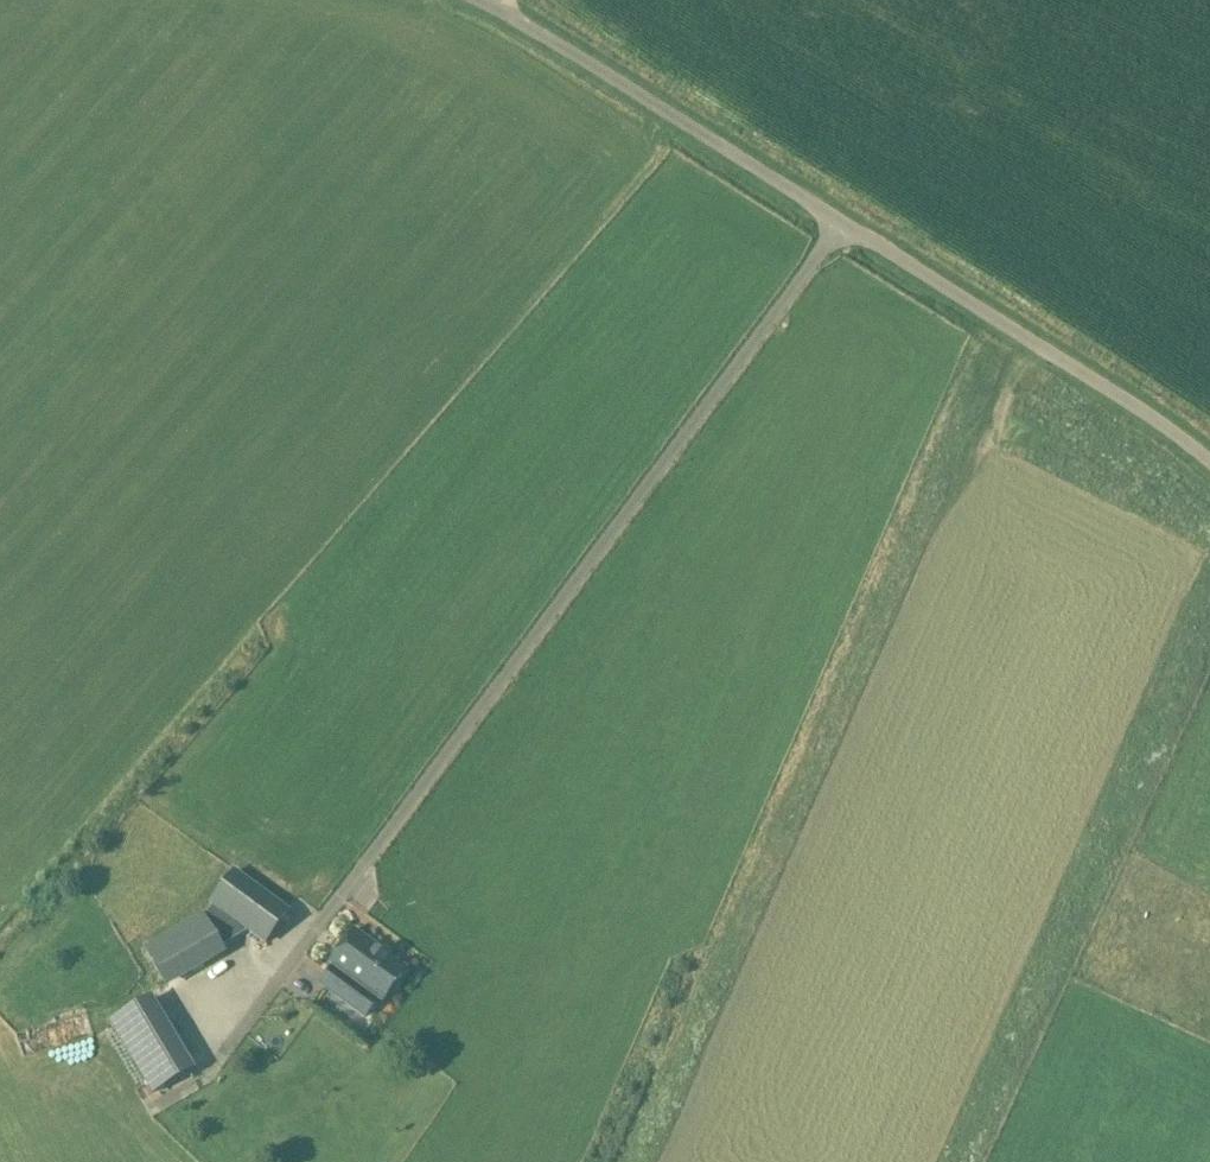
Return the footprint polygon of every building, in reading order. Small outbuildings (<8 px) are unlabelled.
[(219,944),(235,922),(265,944),(288,911),(234,873),(211,905),(213,907),(204,918),(203,916),(146,950),(166,986),(224,952),(219,944)] [(354,932),(353,933),(328,968),(346,982),(335,997),(365,1019),(377,1003),(380,1005),(405,970),(354,932)] [(194,1070),(151,997),(108,1022),(110,1026),(145,1086),(150,1096),(194,1070)]
